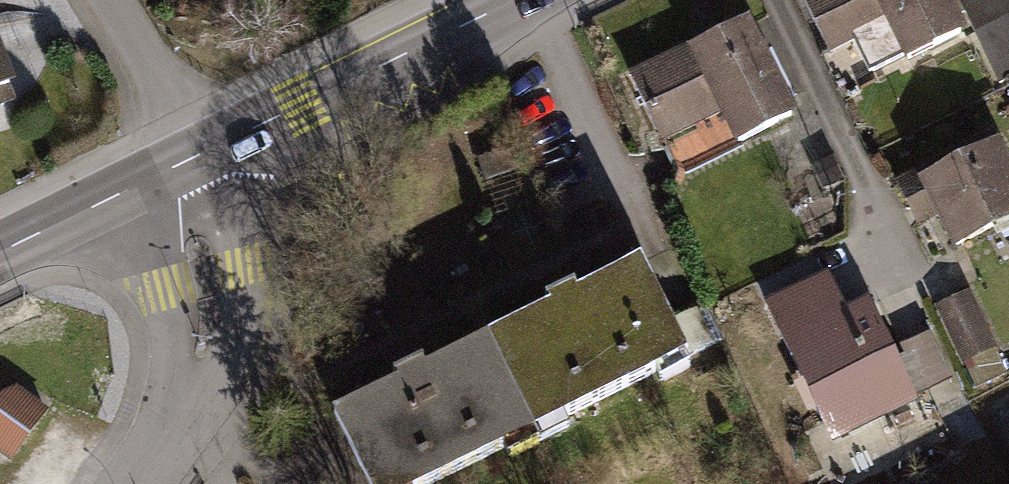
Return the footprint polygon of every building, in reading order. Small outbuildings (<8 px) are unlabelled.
[(864,41),(925,9),(946,49),(1003,19),(993,0),(842,0),(864,41)] [(783,1),(656,53),(683,118),(754,89),(769,126),(825,104),(783,1)] [(17,100),(0,56),(0,107),(17,100)] [(931,174),(973,244),(1008,223),(1008,127),(931,174)] [(351,399),(392,483),(436,483),(719,349),(670,246),(351,399)] [(875,264),(808,293),(869,431),(966,388),(926,298),(896,311),(875,264)] [(943,301),(967,356),(1003,340),(979,286),(943,301)] [(0,402),(0,452),(12,460),(45,413),(18,393),(0,402)]
